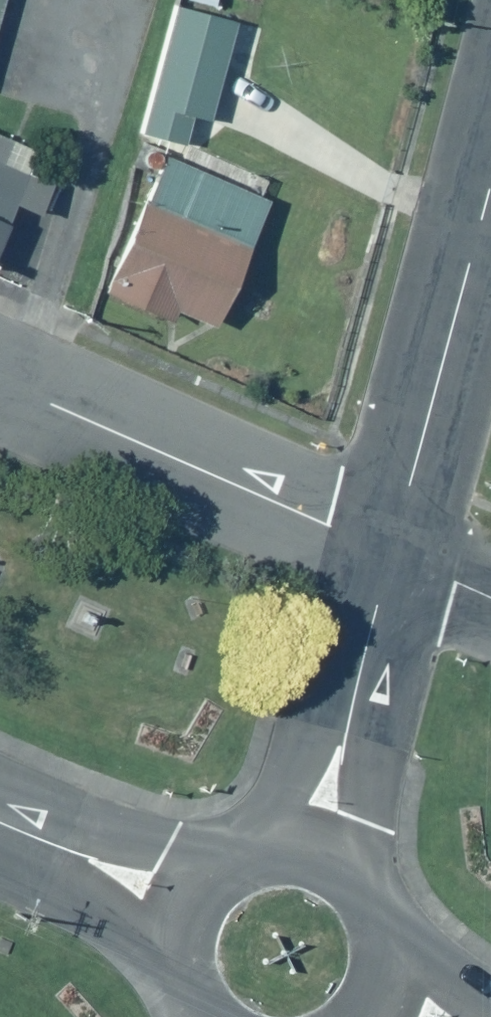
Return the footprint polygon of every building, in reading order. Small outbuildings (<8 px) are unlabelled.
[(235,19),(175,5),(145,133),(189,143),(195,117),(212,121),(235,19)] [(8,180),(21,148),(1,141),(7,116),(0,114),(0,178),(8,180)] [(268,201),(165,153),(101,289),(172,322),(177,310),(210,325),(268,201)]
